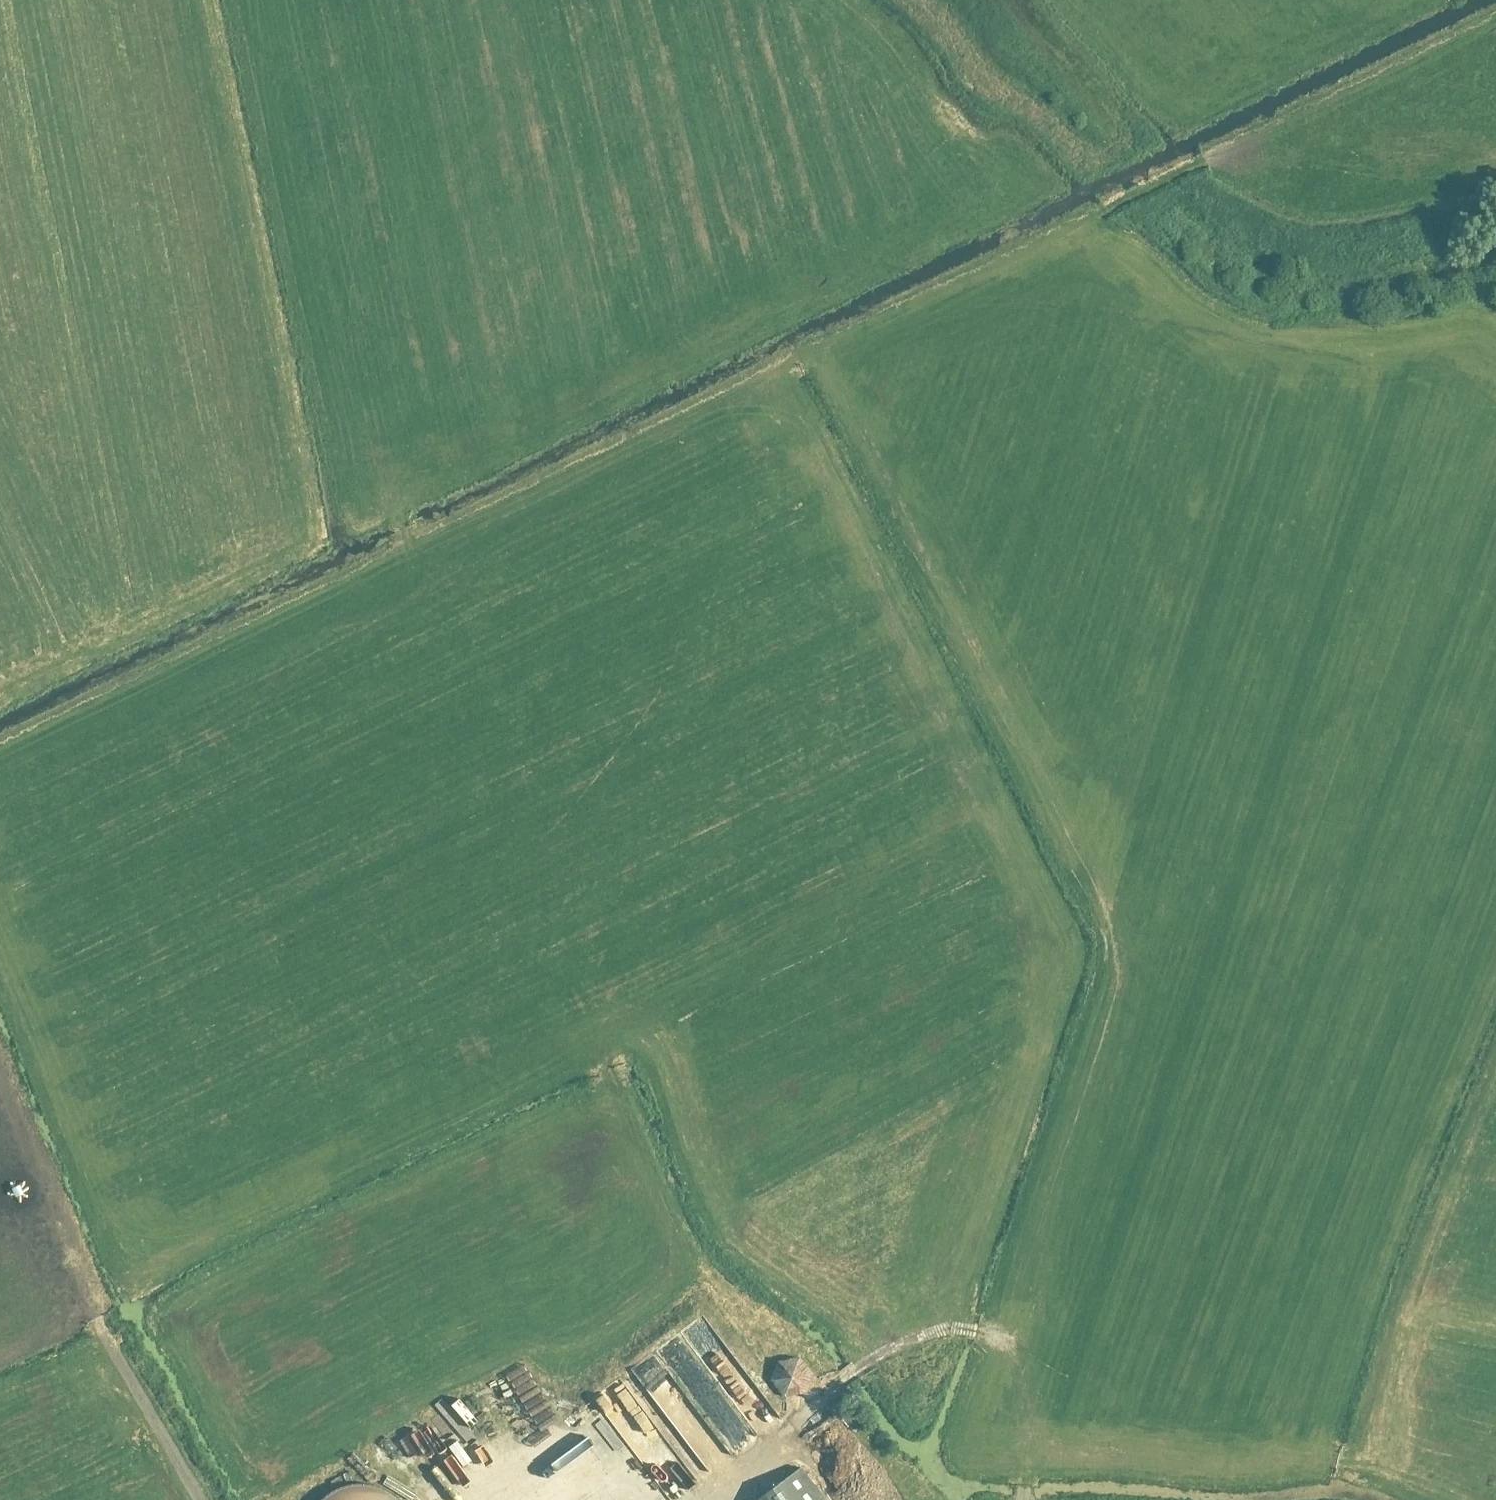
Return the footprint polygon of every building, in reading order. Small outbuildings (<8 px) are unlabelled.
[(646,1366),(661,1388),(671,1381),(656,1359),(646,1366)] [(776,1398),(807,1397),(805,1364),(775,1365),(776,1398)] [(757,1392),(770,1384),(761,1369),(748,1376),(757,1392)] [(373,1499),(606,1499),(610,1497),(526,1385),(373,1499)] [(640,1427),(621,1389),(598,1400),(616,1438),(640,1427)] [(635,1465),(614,1479),(624,1494),(645,1480),(635,1465)] [(800,1468),(757,1499),(823,1499),(800,1468)]
